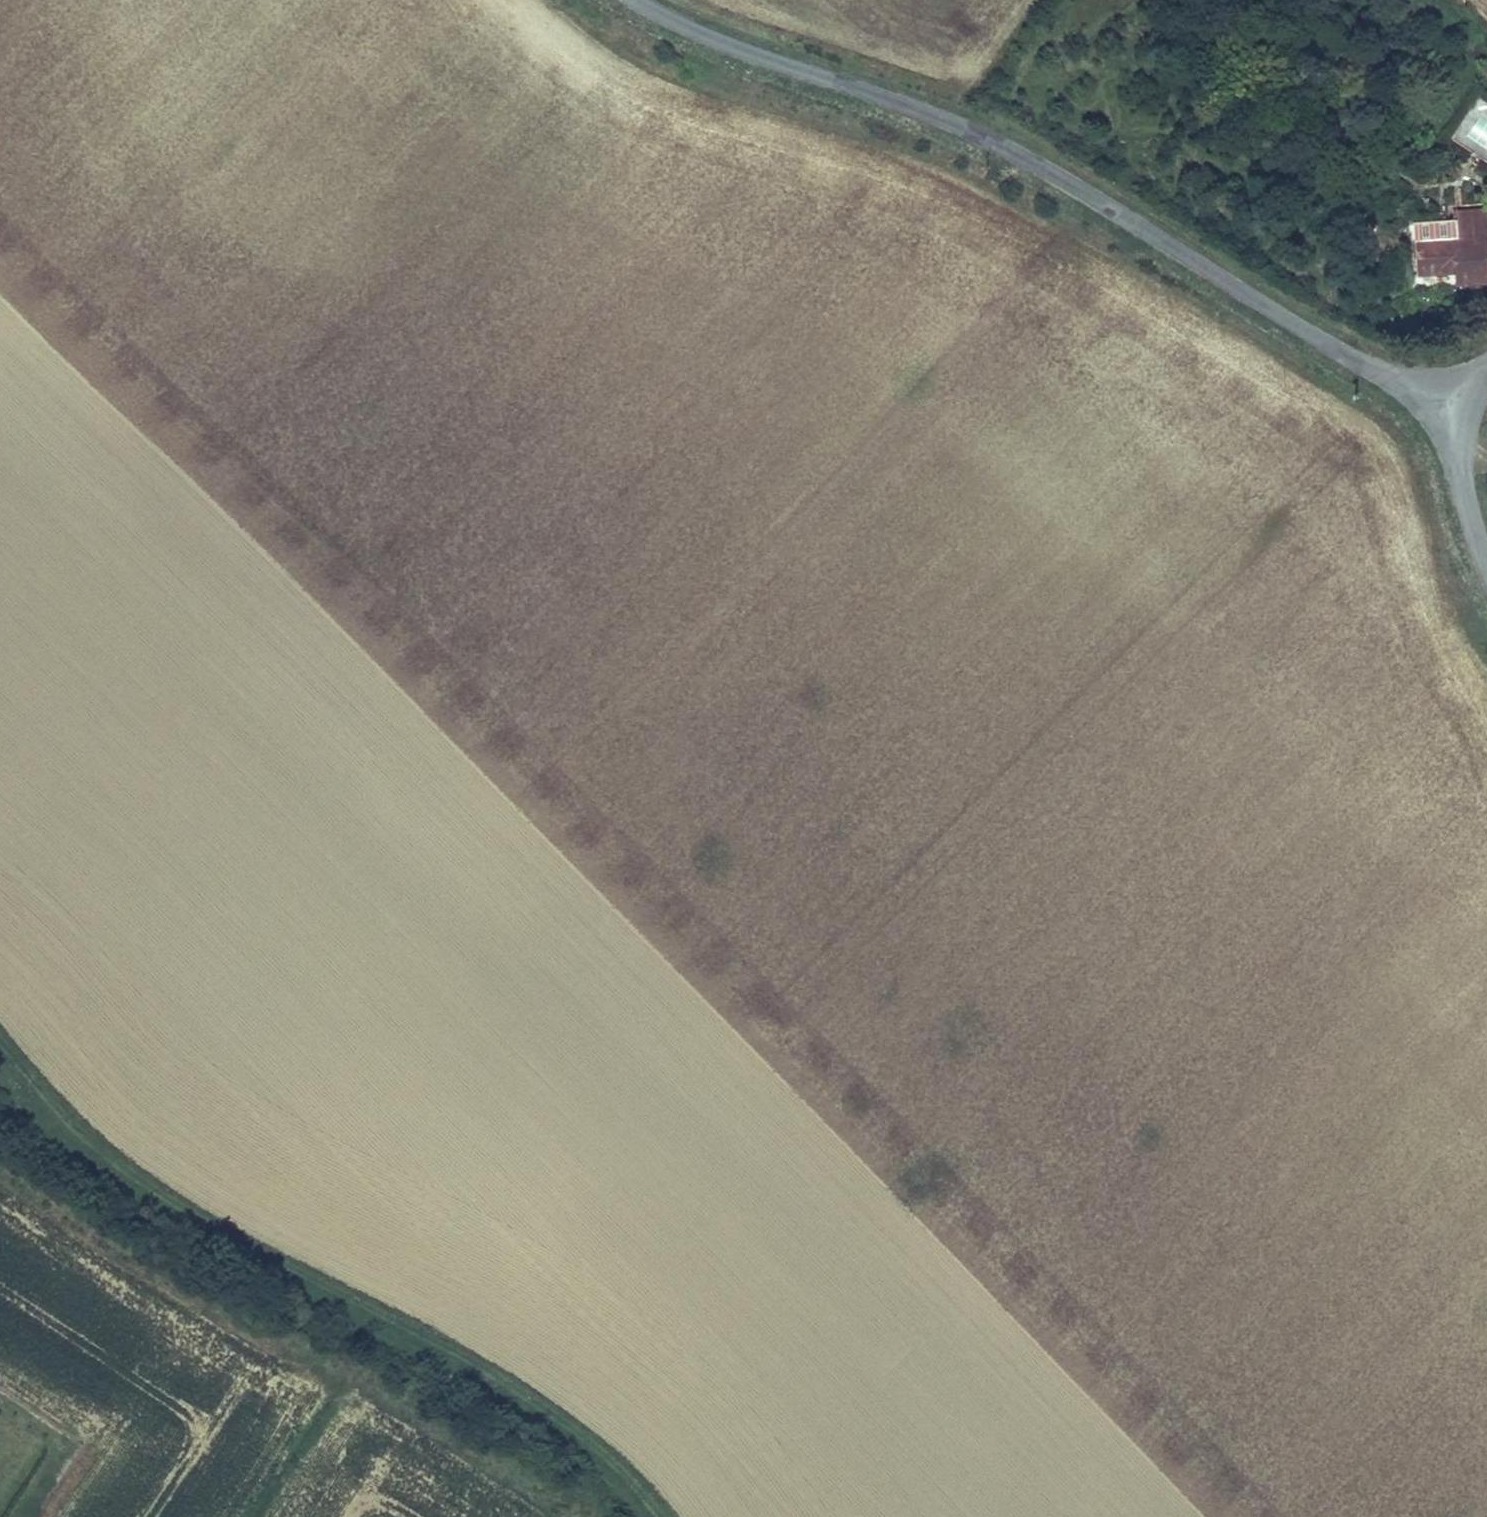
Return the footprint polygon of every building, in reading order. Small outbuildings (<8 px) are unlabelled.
[(1410,227),(1411,257),(1447,257),(1448,279),(1486,279),(1486,234),(1486,205),(1453,206),(1454,227),(1410,227)]
